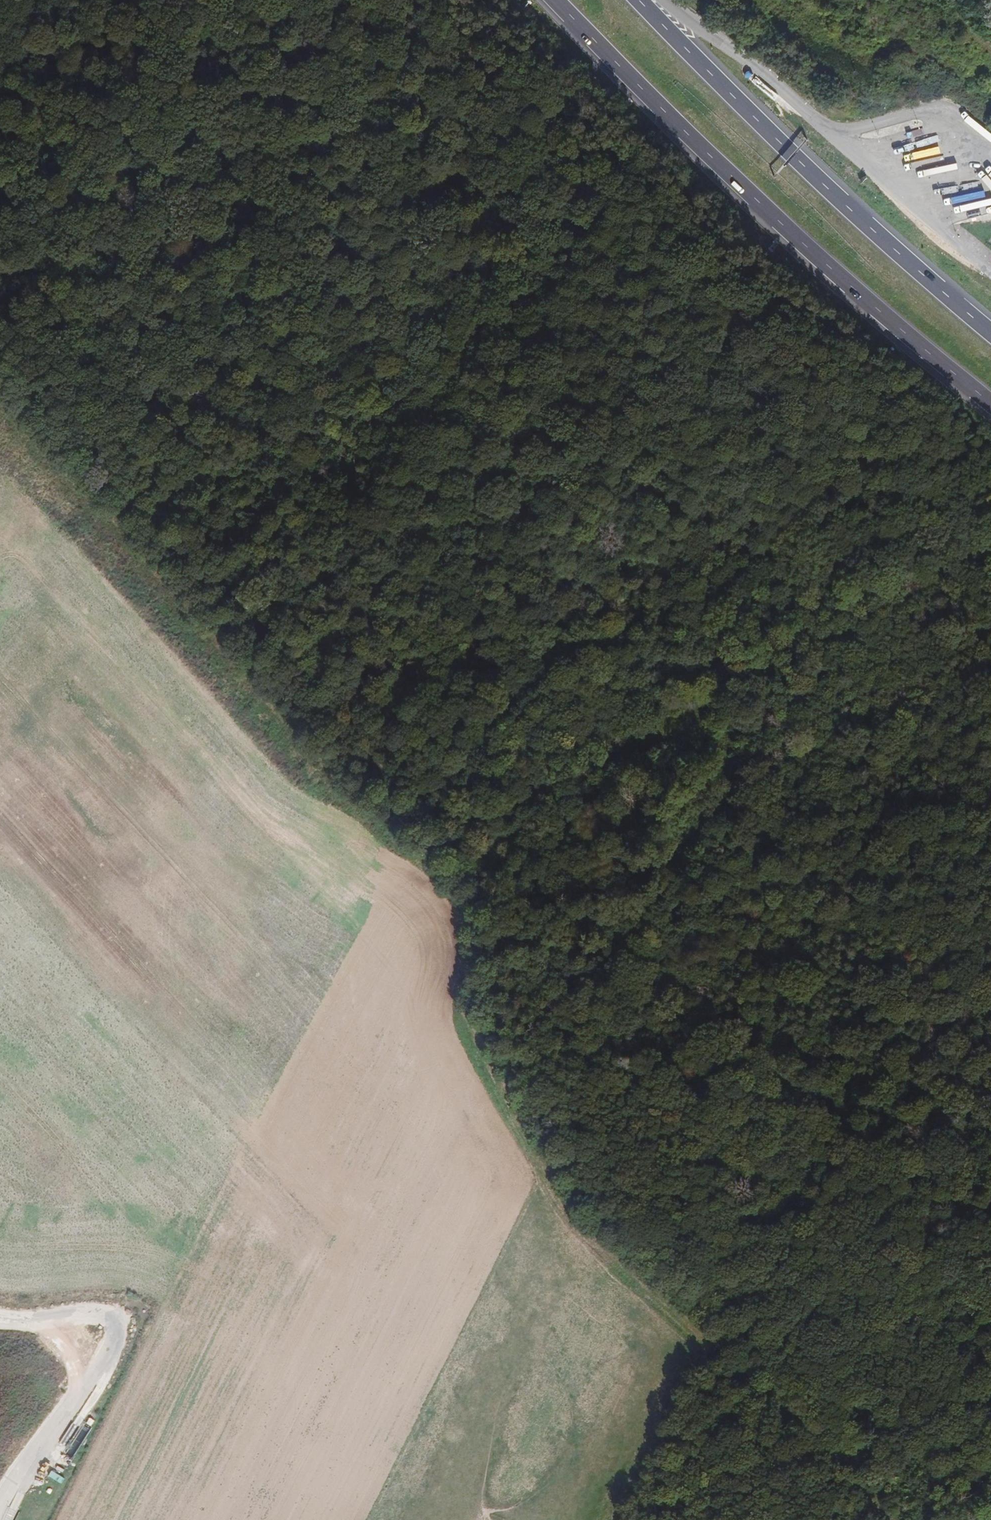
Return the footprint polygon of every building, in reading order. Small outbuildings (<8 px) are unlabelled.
[(76,1426),(73,1424),(60,1443),(64,1445),(67,1447),(80,1428),(76,1426)] [(83,1426),(65,1454),(69,1457),(72,1459),(91,1431),(83,1426)]
